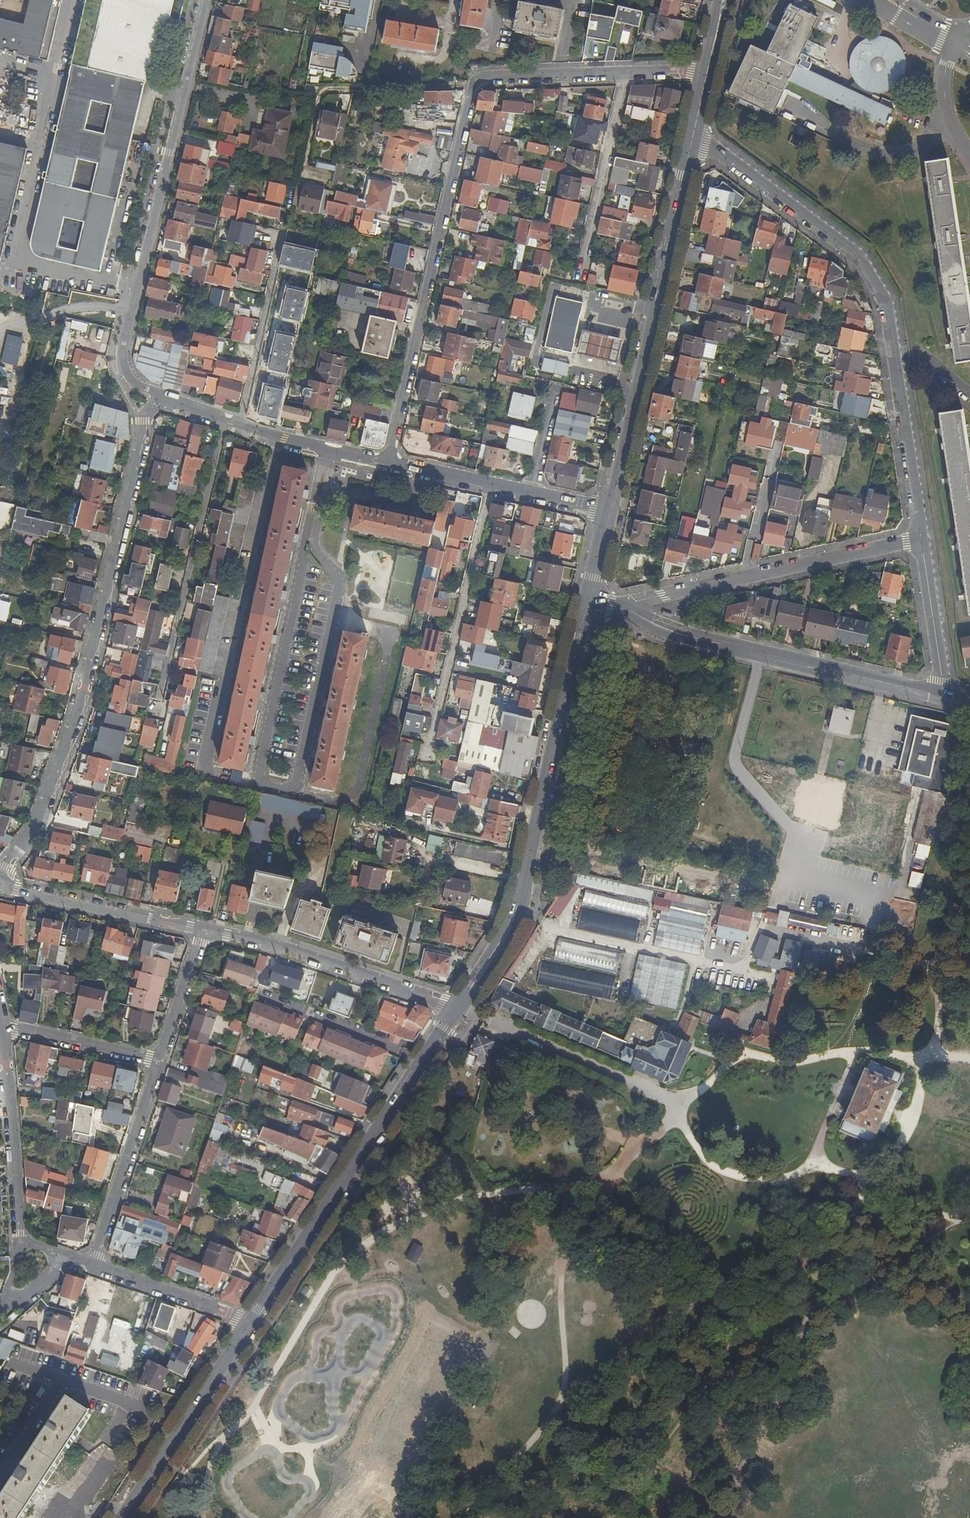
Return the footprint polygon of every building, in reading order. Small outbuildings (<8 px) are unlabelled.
[(50,59),(63,0),(0,0),(0,47),(50,59)] [(74,65),(147,81),(154,83),(173,0),(88,0),(74,65)] [(247,9),(256,12),(259,0),(249,0),(247,9)] [(318,9),(345,14),(343,29),(365,33),(367,18),(365,17),(366,14),(368,15),(370,0),(320,0),(318,9)] [(368,15),(366,14),(365,17),(367,18),(370,19),(374,0),(370,0),(368,15)] [(483,29),(488,0),(465,0),(461,25),(483,29)] [(659,16),(674,19),(676,13),(678,14),(682,0),(662,0),(659,16)] [(565,10),(519,1),(513,31),(559,40),(565,10)] [(622,17),(624,7),(599,1),(595,18),(611,22),(612,15),(622,17)] [(240,22),(243,8),(226,4),(222,18),(231,20),(240,22)] [(773,115),(788,82),(796,65),(817,16),(789,4),(766,52),(751,45),(728,95),(773,115)] [(832,35),(839,19),(825,12),(818,29),(832,35)] [(653,36),(658,15),(649,13),(644,34),(653,36)] [(228,31),(231,20),(222,18),(212,15),(208,32),(214,34),(222,36),(232,38),(234,39),(235,33),(228,31)] [(683,21),(674,19),(659,16),(658,15),(653,36),(679,42),(683,21)] [(383,42),(435,52),(439,30),(387,21),(383,42)] [(211,45),(210,51),(223,54),(230,55),(232,49),(229,48),(232,38),(222,36),(214,34),(212,42),(211,45)] [(243,35),(242,40),(252,43),(253,37),(243,35)] [(353,37),(342,35),(341,41),(352,43),(353,37)] [(796,65),(788,82),(886,125),(894,108),(867,96),(873,91),(881,90),(887,88),(893,84),(897,81),(901,74),(903,65),(902,56),(897,46),(889,40),(885,38),(880,37),(870,37),(860,41),(854,48),(850,55),(849,65),(850,73),(855,81),(842,85),(796,65)] [(312,42),(307,71),(323,71),(336,71),(336,74),(336,77),(357,76),(357,72),(357,70),(356,68),(354,64),(351,60),(347,58),(343,56),(341,56),(342,47),(312,42)] [(610,46),(606,60),(614,62),(618,48),(610,46)] [(209,50),(206,64),(212,66),(231,70),(234,56),(230,55),(223,54),(210,51),(209,50)] [(247,66),(240,64),(239,64),(238,72),(242,73),(246,74),(247,66)] [(121,191),(147,81),(74,65),(59,124),(56,123),(55,130),(58,131),(48,170),(46,170),(44,176),(47,177),(32,240),(32,244),(32,246),(33,249),(35,252),(38,254),(41,256),(102,270),(120,197),(126,199),(127,192),(121,191)] [(211,73),(210,76),(209,81),(243,89),(244,85),(228,82),(231,70),(212,66),(211,73)] [(650,110),(656,85),(644,85),(642,85),(632,87),(628,105),(650,110)] [(654,110),(673,114),(678,93),(659,89),(654,110)] [(426,91),(426,105),(451,105),(451,91),(426,91)] [(483,91),(479,95),(476,109),(487,110),(497,111),(498,107),(494,106),(496,92),(483,91)] [(568,96),(559,94),(556,110),(565,112),(568,96)] [(582,114),(582,116),(583,116),(602,121),(607,101),(588,97),(585,114),(582,114)] [(498,107),(497,111),(521,114),(524,114),(534,115),(534,104),(504,101),(503,107),(499,106),(498,107)] [(352,104),(346,126),(355,128),(360,106),(352,104)] [(648,110),(628,105),(627,105),(625,115),(646,119),(648,110)] [(253,135),(239,133),(238,136),(236,144),(236,146),(250,150),(250,151),(283,158),(292,113),(269,108),(264,132),(254,130),(253,135)] [(315,134),(342,140),(345,126),(348,116),(321,109),(315,134)] [(234,122),(241,124),(243,115),(223,110),(219,129),(232,132),(234,122)] [(487,110),(483,131),(509,137),(515,117),(523,118),(524,114),(521,114),(497,111),(487,110)] [(564,119),(566,113),(558,111),(556,118),(564,119)] [(662,139),(667,115),(653,112),(649,127),(652,128),(650,137),(662,139)] [(583,116),(576,147),(595,152),(596,152),(604,121),(602,121),(583,116)] [(517,139),(523,118),(515,117),(509,137),(512,138),(517,139)] [(384,126),(384,123),(375,121),(372,132),(430,145),(432,136),(399,129),(384,126)] [(483,131),(471,129),(470,136),(476,137),(474,143),(491,147),(490,152),(500,154),(498,161),(503,162),(521,165),(521,166),(523,158),(517,157),(519,148),(510,146),(512,138),(509,137),(483,131)] [(226,139),(226,142),(236,144),(238,136),(229,134),(228,139),(226,139)] [(402,161),(408,141),(386,136),(386,138),(388,139),(384,157),(388,158),(385,171),(399,174),(402,161)] [(439,138),(437,147),(451,151),(453,141),(439,138)] [(1,265),(29,148),(0,141),(0,265),(1,265)] [(218,152),(233,156),(236,146),(236,144),(226,142),(221,141),(218,152)] [(545,153),(547,145),(543,144),(530,141),(528,149),(545,153)] [(149,157),(152,143),(147,142),(144,155),(149,157)] [(634,153),(617,149),(615,157),(648,164),(654,165),(658,147),(641,143),(638,158),(632,157),(634,153)] [(205,158),(206,158),(208,149),(187,144),(183,160),(203,165),(205,158)] [(592,165),(595,152),(576,147),(569,146),(565,161),(576,164),(576,161),(592,165)] [(545,153),(528,149),(527,149),(525,159),(543,162),(545,153)] [(498,187),(503,162),(498,161),(479,157),(473,181),(498,187)] [(648,165),(648,164),(615,157),(609,183),(610,183),(625,186),(628,171),(640,174),(637,188),(653,191),(655,186),(657,186),(658,183),(655,183),(659,167),(648,165)] [(226,162),(206,158),(205,158),(203,165),(207,166),(224,170),(226,162)] [(925,161),(955,362),(969,360),(969,317),(947,158),(925,161)] [(183,160),(178,180),(181,180),(202,185),(207,166),(203,165),(183,160)] [(553,165),(548,164),(545,163),(544,168),(550,169),(565,172),(567,165),(554,162),(553,165)] [(332,180),(337,181),(341,164),(336,163),(332,180)] [(521,166),(521,165),(518,178),(541,183),(544,170),(521,166)] [(544,195),(550,169),(544,168),(544,170),(541,183),(538,193),(544,195)] [(226,194),(232,196),(236,177),(235,177),(231,176),(229,176),(225,194),(226,194)] [(580,184),(593,187),(595,180),(582,177),(581,180),(562,176),(558,196),(577,200),(580,184)] [(368,200),(365,200),(358,198),(359,196),(337,191),(334,202),(351,206),(358,207),(375,211),(391,215),(397,186),(369,179),(367,193),(369,193),(368,200)] [(199,202),(202,185),(181,180),(177,197),(199,202)] [(497,192),(498,187),(473,181),(465,180),(462,194),(482,199),(484,190),(481,189),(481,188),(487,189),(487,190),(497,192)] [(283,204),(287,186),(272,182),(270,191),(267,200),(283,204)] [(610,203),(605,202),(602,217),(632,224),(653,228),(655,220),(650,219),(654,200),(642,198),(642,195),(639,194),(638,197),(637,197),(633,214),(627,212),(631,196),(634,197),(635,189),(625,186),(610,183),(608,191),(623,195),(619,211),(609,208),(610,203)] [(328,200),(330,191),(297,184),(291,207),(324,215),(325,211),(328,200)] [(711,189),(706,208),(728,213),(730,213),(734,194),(711,189)] [(278,218),(280,207),(261,203),(232,196),(226,194),(221,215),(243,220),(245,211),(278,218)] [(462,194),(459,204),(465,205),(476,208),(478,201),(482,202),(482,199),(462,194)] [(579,202),(549,196),(542,223),(570,229),(572,219),(575,220),(579,202)] [(481,206),(481,209),(482,210),(492,212),(506,215),(509,202),(491,198),(488,207),(481,206)] [(179,200),(174,220),(190,224),(215,230),(218,217),(196,212),(198,205),(179,200)] [(348,221),(351,206),(334,202),(328,200),(325,211),(336,213),(336,217),(337,218),(348,221)] [(482,212),(481,212),(464,208),(465,205),(459,204),(455,203),(453,210),(463,212),(459,228),(477,232),(480,222),(481,215),(481,214),(482,212)] [(373,219),(375,211),(358,207),(352,232),(354,233),(355,230),(375,234),(378,220),(373,219)] [(723,238),(728,213),(706,208),(701,233),(710,235),(723,238)] [(405,210),(404,218),(434,225),(436,217),(405,210)] [(767,217),(760,215),(759,220),(752,244),(773,250),(776,237),(779,223),(766,220),(767,217)] [(520,223),(515,243),(526,245),(532,221),(513,217),(512,221),(520,223)] [(628,241),(632,224),(602,217),(598,234),(628,241)] [(186,243),(190,224),(174,220),(169,219),(165,239),(183,243),(186,243)] [(255,224),(233,220),(228,242),(249,246),(253,231),(255,224)] [(550,225),(532,221),(526,245),(549,251),(552,238),(547,237),(550,225)] [(503,240),(474,234),(472,245),(479,247),(476,261),(497,265),(503,240)] [(737,256),(740,242),(723,238),(710,235),(706,254),(736,261),(737,256)] [(784,239),(776,237),(773,250),(768,269),(787,274),(793,249),(782,247),(784,239)] [(181,250),(183,243),(165,239),(163,246),(181,250)] [(411,246),(396,242),(390,267),(396,268),(405,270),(411,246)] [(617,262),(636,266),(640,248),(622,243),(617,262)] [(196,246),(191,264),(208,268),(210,261),(212,251),(212,250),(196,246)] [(263,270),(267,250),(253,247),(250,259),(236,256),(234,266),(241,267),(251,270),(251,267),(263,270)] [(533,270),(532,274),(541,276),(543,266),(548,268),(551,253),(537,250),(533,266),(531,266),(530,269),(533,270)] [(717,265),(714,277),(724,279),(732,281),(735,265),(740,266),(740,269),(746,270),(748,264),(736,261),(706,254),(702,253),(700,262),(717,265)] [(474,260),(454,256),(448,280),(464,284),(466,278),(470,278),(474,260)] [(157,273),(187,280),(189,271),(191,264),(161,257),(157,273)] [(811,283),(826,286),(831,263),(832,259),(823,257),(822,260),(811,258),(807,276),(812,277),(811,283)] [(522,263),(520,271),(527,273),(529,265),(522,263)] [(833,295),(843,297),(846,298),(849,283),(848,280),(842,278),(843,273),(840,269),(831,263),(826,286),(825,289),(834,292),(833,295)] [(197,273),(194,286),(204,289),(205,282),(207,275),(208,268),(191,264),(189,271),(197,273)] [(633,296),(639,270),(614,265),(608,290),(633,296)] [(214,277),(207,275),(205,282),(211,284),(218,285),(218,284),(233,287),(235,278),(230,277),(232,270),(216,266),(214,277)] [(261,284),(263,272),(251,270),(241,267),(238,279),(261,284)] [(410,293),(415,273),(405,270),(396,268),(391,288),(410,293)] [(342,271),(340,282),(342,282),(354,285),(364,287),(366,276),(342,271)] [(543,280),(544,276),(541,276),(532,274),(527,273),(520,271),(518,282),(538,286),(540,279),(543,280)] [(24,280),(31,282),(33,274),(26,272),(24,280)] [(597,275),(589,273),(586,285),(594,287),(597,275)] [(719,300),(724,279),(714,277),(701,274),(696,294),(719,300)] [(176,287),(177,283),(151,276),(146,295),(151,296),(166,300),(170,286),(176,287)] [(327,287),(330,288),(340,290),(342,282),(340,282),(319,277),(316,292),(329,295),(330,291),(326,290),(327,287)] [(408,297),(364,287),(354,285),(342,282),(340,290),(336,305),(348,308),(348,309),(370,315),(397,321),(402,322),(408,297)] [(798,283),(795,293),(801,295),(804,284),(798,283)] [(446,287),(442,305),(460,309),(463,310),(487,316),(490,305),(467,300),(466,295),(464,292),(464,291),(446,287)] [(208,303),(201,301),(200,307),(236,315),(247,318),(249,310),(239,308),(240,306),(235,305),(235,304),(228,303),(230,292),(212,288),(208,303)] [(340,290),(330,288),(330,291),(329,295),(327,304),(336,306),(336,305),(340,290)] [(832,300),(833,295),(834,292),(825,289),(824,294),(823,298),(832,300)] [(64,301),(70,302),(72,292),(66,291),(64,301)] [(286,294),(273,292),(272,298),(252,391),(272,395),(266,422),(277,425),(279,416),(281,405),(304,306),(284,301),(286,294)] [(750,312),(751,307),(719,300),(696,294),(684,292),(680,308),(711,316),(711,315),(719,317),(720,311),(745,316),(745,315),(749,316),(750,312)] [(801,295),(795,293),(792,305),(800,307),(802,295),(801,295)] [(841,307),(843,299),(843,297),(833,295),(832,300),(831,305),(841,307)] [(174,317),(178,303),(166,300),(151,296),(149,304),(147,303),(146,308),(148,308),(147,316),(158,319),(159,314),(174,317)] [(572,353),(584,303),(556,296),(545,347),(572,353)] [(780,302),(765,298),(763,310),(777,313),(780,302)] [(512,315),(532,320),(536,304),(515,299),(514,306),(515,306),(512,315)] [(843,299),(841,307),(844,308),(850,309),(861,312),(857,302),(843,299)] [(830,309),(831,305),(822,303),(817,301),(815,301),(812,314),(811,320),(818,322),(822,307),(830,309)] [(800,307),(792,305),(780,302),(777,313),(786,315),(797,317),(799,311),(800,307)] [(458,317),(460,309),(442,305),(437,323),(456,328),(458,317)] [(755,308),(754,313),(753,318),(765,320),(765,317),(775,319),(771,333),(775,334),(782,335),(783,328),(786,315),(777,313),(763,310),(755,308)] [(850,310),(850,309),(844,308),(843,311),(849,313),(847,322),(845,322),(844,325),(862,329),(865,314),(850,310)] [(491,325),(490,330),(496,331),(499,318),(487,316),(463,310),(461,318),(462,318),(491,325)] [(812,314),(799,311),(797,317),(811,320),(812,314)] [(243,342),(245,333),(249,318),(247,318),(236,315),(231,339),(243,342)] [(389,357),(397,321),(370,315),(363,349),(361,349),(361,351),(389,357)] [(491,325),(462,318),(461,323),(475,326),(475,327),(490,330),(491,325)] [(496,331),(490,330),(488,342),(503,345),(505,338),(509,320),(499,318),(496,331)] [(725,344),(730,323),(707,318),(702,338),(705,339),(725,344)] [(518,355),(529,357),(536,327),(529,325),(525,343),(505,338),(503,345),(498,370),(499,370),(514,373),(518,355)] [(805,333),(783,328),(782,335),(804,340),(805,333)] [(842,328),(837,348),(862,354),(867,333),(842,328)] [(156,329),(154,339),(164,341),(191,347),(191,346),(192,341),(176,337),(177,333),(156,329)] [(578,354),(617,363),(622,339),(583,330),(578,354)] [(218,336),(194,331),(193,340),(200,341),(198,348),(191,346),(191,347),(189,354),(213,359),(218,336)] [(256,335),(249,334),(245,333),(243,342),(249,343),(254,344),(256,335)] [(452,346),(454,334),(448,333),(442,357),(446,358),(449,345),(452,346)] [(465,362),(470,338),(454,334),(452,346),(449,345),(446,358),(465,362)] [(683,345),(681,356),(700,360),(705,339),(702,338),(686,335),(685,338),(682,337),(680,344),(683,345)] [(778,350),(792,354),(793,350),(809,354),(811,342),(804,340),(782,335),(780,342),(778,350)] [(470,363),(476,339),(470,338),(465,362),(470,363)] [(143,346),(137,369),(150,381),(181,392),(185,375),(186,369),(187,364),(189,354),(191,347),(164,341),(162,351),(143,346)] [(780,342),(774,341),(771,354),(777,355),(778,350),(780,342)] [(76,349),(73,365),(96,370),(100,354),(76,349)] [(792,354),(778,350),(777,355),(791,359),(792,354)] [(322,352),(315,380),(319,381),(337,385),(340,386),(346,358),(322,352)] [(861,372),(865,357),(851,353),(850,359),(843,357),(842,363),(848,364),(847,368),(861,372)] [(765,370),(773,372),(775,363),(777,355),(769,354),(765,370)] [(794,367),(796,360),(791,359),(777,355),(775,363),(794,367)] [(424,378),(442,382),(447,360),(429,356),(424,378)] [(681,356),(676,376),(696,380),(700,360),(681,356)] [(541,371),(566,377),(569,364),(544,358),(541,371)] [(249,366),(217,359),(216,362),(205,359),(203,370),(214,372),(214,375),(246,383),(246,379),(242,379),(243,376),(247,377),(249,366)] [(196,371),(186,369),(185,375),(181,392),(188,395),(189,386),(201,388),(200,392),(215,396),(218,380),(207,377),(208,374),(196,371)] [(521,383),(522,378),(522,375),(514,373),(499,370),(496,383),(510,387),(512,381),(521,383)] [(838,381),(836,391),(853,395),(854,395),(866,398),(871,377),(847,371),(844,382),(838,381)] [(444,383),(452,383),(453,373),(445,373),(444,383)] [(365,375),(361,391),(364,392),(374,394),(376,395),(380,379),(365,375)] [(691,401),(696,380),(676,376),(673,387),(667,386),(665,395),(675,398),(691,401)] [(775,398),(779,379),(772,377),(767,396),(773,398),(775,398)] [(223,407),(226,397),(239,400),(243,384),(219,378),(218,380),(215,396),(213,403),(223,407)] [(305,403),(313,405),(319,381),(315,380),(310,379),(305,403)] [(441,383),(423,379),(421,387),(419,399),(437,403),(441,383)] [(696,380),(691,401),(699,403),(703,382),(696,380)] [(331,409),(337,385),(319,381),(313,405),(331,409)] [(579,396),(563,393),(559,410),(575,413),(576,411),(596,415),(601,394),(580,390),(579,396)] [(851,402),(853,395),(836,391),(833,391),(831,399),(843,401),(843,400),(851,402)] [(371,404),(374,394),(364,392),(362,402),(371,404)] [(491,403),(492,395),(484,393),(483,401),(485,402),(491,403)] [(514,393),(513,399),(532,404),(534,397),(514,393)] [(671,414),(675,398),(665,395),(654,393),(649,418),(668,422),(670,414),(671,414)] [(374,394),(371,404),(371,407),(379,409),(382,396),(376,395),(374,394)] [(760,395),(755,416),(762,417),(767,396),(760,395)] [(871,420),(876,400),(866,398),(854,395),(853,398),(856,399),(852,416),(871,420)] [(382,396),(379,409),(383,410),(380,422),(390,424),(395,399),(382,396)] [(769,419),(773,398),(767,396),(762,417),(769,419)] [(444,399),(442,409),(448,411),(457,413),(459,406),(455,406),(455,402),(444,399)] [(529,421),(532,404),(513,399),(509,417),(529,421)] [(792,418),(790,423),(792,424),(810,428),(813,416),(816,417),(818,408),(785,400),(783,409),(793,412),(792,418)] [(379,409),(371,407),(349,402),(341,413),(367,419),(380,422),(383,410),(379,409)] [(302,410),(281,405),(279,416),(284,417),(309,422),(313,406),(304,404),(302,410)] [(428,406),(422,431),(435,434),(443,436),(448,411),(442,409),(428,406)] [(120,411),(114,409),(109,408),(104,407),(98,433),(130,441),(128,413),(120,411)] [(553,434),(573,439),(585,442),(588,429),(589,430),(592,417),(575,413),(559,410),(555,428),(553,434)] [(962,410),(940,412),(968,614),(969,614),(969,465),(962,410)] [(777,414),(775,420),(790,423),(792,418),(777,414)] [(194,424),(194,423),(188,421),(179,418),(174,436),(175,437),(183,439),(190,440),(194,424)] [(331,419),(327,438),(346,442),(350,423),(331,419)] [(365,426),(364,431),(360,445),(379,449),(385,445),(390,424),(380,422),(367,419),(365,426)] [(497,430),(501,431),(510,433),(507,447),(505,446),(504,450),(509,451),(516,453),(533,456),(539,431),(488,420),(487,428),(490,429),(497,430)] [(196,457),(203,426),(194,424),(190,440),(187,454),(196,457)] [(788,444),(814,450),(818,430),(810,428),(792,424),(788,444)] [(678,448),(675,461),(686,463),(687,456),(689,446),(693,429),(678,426),(674,447),(678,448)] [(496,434),(497,430),(490,429),(489,435),(498,436),(495,448),(504,450),(505,446),(507,447),(510,433),(501,431),(501,435),(496,434)] [(821,452),(843,457),(848,436),(818,430),(814,450),(807,478),(818,480),(823,459),(820,458),(821,452)] [(567,463),(573,439),(553,434),(548,459),(567,463)] [(190,440),(183,439),(175,437),(174,442),(173,446),(165,444),(166,437),(157,435),(152,459),(156,460),(161,461),(173,464),(184,467),(187,454),(190,440)] [(459,456),(462,441),(435,435),(432,450),(459,456)] [(489,435),(487,446),(489,447),(495,448),(498,436),(489,435)] [(115,444),(97,439),(89,473),(95,474),(97,468),(110,471),(114,456),(112,456),(115,444)] [(882,453),(884,444),(878,443),(876,452),(882,453)] [(198,455),(198,457),(200,458),(204,459),(212,461),(215,447),(207,445),(205,454),(201,453),(201,456),(198,455)] [(653,446),(651,455),(667,459),(669,450),(653,446)] [(505,469),(509,451),(504,450),(495,448),(489,447),(486,465),(505,469)] [(472,448),(470,457),(478,459),(480,449),(472,448)] [(229,474),(241,477),(243,477),(247,464),(249,453),(235,449),(229,474)] [(258,453),(250,451),(249,453),(247,464),(255,466),(258,453)] [(201,469),(204,459),(200,458),(198,457),(196,457),(187,454),(184,467),(179,484),(177,493),(195,497),(197,485),(194,485),(198,468),(201,469)] [(665,469),(683,473),(686,463),(675,461),(667,459),(651,455),(644,484),(660,488),(665,469)] [(154,492),(152,502),(164,505),(174,507),(177,493),(179,484),(184,467),(173,464),(161,461),(156,460),(155,467),(152,467),(150,472),(153,473),(151,481),(168,484),(168,488),(167,495),(154,492)] [(583,468),(579,467),(558,463),(558,462),(548,460),(545,472),(559,475),(557,485),(574,488),(576,479),(580,480),(583,468)] [(64,467),(56,465),(54,473),(62,475),(64,467)] [(309,491),(303,490),(308,471),(285,466),(221,763),(220,768),(242,773),(249,743),(254,744),(255,737),(250,736),(258,698),(264,700),(265,693),(260,692),(271,642),(276,643),(278,636),(272,635),(280,598),(286,599),(287,592),(282,591),(293,541),(298,542),(300,535),(294,534),(302,496),(308,498),(309,491)] [(101,503),(107,480),(85,475),(80,498),(101,503)] [(772,507),(799,514),(805,487),(778,480),(772,507)] [(257,486),(244,483),(226,558),(239,561),(257,486)] [(758,507),(769,510),(774,491),(750,485),(742,516),(728,512),(723,532),(749,539),(758,507)] [(660,518),(665,496),(643,490),(638,513),(660,518)] [(829,519),(860,526),(862,517),(865,499),(835,493),(829,519)] [(871,498),(866,497),(865,499),(862,517),(883,522),(889,496),(873,493),(871,498)] [(807,513),(802,531),(823,536),(831,500),(819,497),(815,515),(807,513)] [(93,531),(99,503),(82,499),(76,527),(79,527),(93,531)] [(456,502),(441,499),(435,522),(434,529),(443,531),(448,512),(453,513),(456,502)] [(504,510),(491,506),(489,515),(513,520),(517,504),(506,501),(505,504),(504,510)] [(5,532),(12,505),(0,502),(0,531),(5,532)] [(150,509),(172,514),(174,507),(164,505),(152,502),(150,509)] [(225,502),(223,511),(235,514),(237,505),(225,502)] [(353,528),(430,545),(434,529),(435,522),(419,519),(420,513),(413,512),(412,517),(380,510),(382,505),(374,504),(374,509),(357,505),(353,528)] [(16,506),(11,528),(51,537),(53,531),(59,533),(68,535),(70,525),(26,515),(27,508),(16,506)] [(214,534),(212,543),(217,545),(227,547),(229,537),(228,537),(233,515),(223,512),(223,511),(212,508),(210,518),(221,520),(217,534),(214,534)] [(151,532),(167,536),(170,524),(171,521),(145,515),(142,527),(152,529),(151,532)] [(170,524),(167,536),(165,544),(186,549),(190,530),(183,528),(185,520),(172,517),(171,521),(170,524)] [(456,526),(450,525),(448,536),(460,539),(470,541),(474,522),(458,518),(456,526)] [(492,543),(507,546),(511,527),(506,526),(507,523),(499,520),(498,524),(496,523),(492,543)] [(518,524),(518,521),(513,520),(512,524),(517,526),(512,545),(530,549),(535,528),(518,524)] [(647,546),(652,524),(637,520),(632,542),(647,546)] [(762,542),(786,549),(792,527),(769,521),(762,542)] [(98,525),(97,532),(108,534),(110,528),(98,525)] [(689,554),(711,559),(716,539),(707,537),(710,528),(695,525),(691,544),(689,554)] [(78,535),(106,542),(108,534),(97,532),(93,531),(79,527),(78,535)] [(574,536),(557,533),(553,553),(569,557),(572,544),(582,546),(584,536),(574,534),(574,536)] [(455,562),(460,539),(448,536),(444,551),(442,559),(445,560),(441,579),(449,581),(453,562),(455,562)] [(691,544),(669,539),(664,559),(664,561),(675,563),(676,561),(687,563),(689,554),(691,544)] [(488,543),(486,549),(489,550),(496,552),(497,548),(495,547),(495,546),(490,545),(488,543)] [(760,562),(763,545),(755,543),(752,560),(760,562)] [(150,553),(151,548),(137,545),(130,576),(125,574),(120,593),(139,598),(152,601),(153,597),(159,569),(152,567),(155,554),(150,553)] [(197,586),(193,601),(201,603),(213,605),(218,585),(227,547),(217,545),(208,583),(204,582),(203,587),(197,586)] [(522,550),(507,547),(505,554),(521,557),(522,550)] [(429,549),(415,609),(430,612),(433,598),(442,559),(444,551),(429,549)] [(499,578),(505,554),(496,552),(489,550),(485,565),(488,565),(486,575),(497,578),(499,578)] [(628,570),(635,572),(636,569),(655,573),(658,558),(632,552),(628,570)] [(97,561),(84,557),(84,555),(75,553),(74,555),(78,565),(76,574),(65,571),(64,576),(63,581),(71,583),(95,589),(97,582),(93,581),(97,561)] [(539,561),(533,586),(558,592),(564,567),(539,561)] [(161,598),(163,589),(164,585),(168,586),(173,566),(161,563),(159,569),(153,597),(161,598)] [(902,577),(884,573),(878,594),(897,598),(902,577)] [(515,603),(518,589),(519,583),(499,578),(497,578),(491,603),(504,606),(509,607),(514,608),(515,603)] [(95,589),(71,583),(66,603),(78,606),(77,611),(89,614),(95,589)] [(786,598),(790,583),(785,584),(782,597),(786,598)] [(439,593),(438,600),(449,602),(451,596),(439,593)] [(230,597),(217,594),(199,670),(213,673),(230,597)] [(774,619),(778,602),(757,597),(754,614),(774,619)] [(139,598),(134,617),(133,621),(133,625),(138,626),(145,627),(146,623),(150,609),(152,601),(139,598)] [(438,600),(433,598),(430,612),(429,614),(445,617),(449,602),(438,600)] [(0,601),(0,619),(5,620),(10,603),(0,601)] [(491,603),(482,601),(476,626),(480,627),(499,631),(506,633),(506,630),(499,628),(504,609),(504,606),(491,603)] [(805,607),(781,602),(776,623),(800,628),(805,607)] [(196,622),(192,638),(205,641),(213,605),(201,603),(196,622)] [(726,620),(744,624),(748,603),(729,607),(726,620)] [(69,626),(85,630),(89,614),(77,611),(57,606),(55,616),(71,620),(69,626)] [(159,641),(165,613),(150,609),(146,623),(145,627),(146,627),(145,632),(140,649),(166,656),(169,644),(159,641)] [(840,616),(810,609),(804,633),(834,640),(839,617),(840,616)] [(546,637),(551,616),(526,611),(524,622),(535,625),(533,634),(546,637)] [(133,621),(134,617),(120,614),(115,613),(114,620),(119,621),(133,625),(133,621)] [(871,625),(839,617),(834,640),(834,641),(850,645),(851,641),(866,644),(871,625)] [(145,627),(138,626),(133,625),(119,621),(114,641),(113,648),(132,652),(137,631),(145,632),(146,627),(145,627)] [(477,640),(480,627),(476,626),(464,623),(461,636),(477,640)] [(426,628),(421,649),(436,652),(439,653),(444,633),(426,628)] [(367,636),(368,633),(363,632),(362,635),(345,631),(341,650),(336,649),(335,656),(340,657),(330,701),(325,699),(323,707),(329,707),(319,752),(314,750),(312,757),(318,758),(312,783),(313,784),(312,788),(333,793),(335,788),(368,636),(367,636)] [(76,641),(61,636),(52,634),(47,656),(59,659),(59,661),(71,664),(76,641)] [(905,662),(911,639),(892,634),(886,658),(905,662)] [(959,638),(963,667),(967,666),(969,669),(969,637),(959,638)] [(204,642),(195,640),(191,655),(187,654),(182,653),(179,666),(186,668),(194,670),(192,675),(196,676),(204,642)] [(520,647),(517,661),(544,668),(548,648),(528,644),(527,649),(520,647)] [(432,672),(436,652),(421,649),(406,645),(402,665),(432,672)] [(134,680),(133,679),(133,681),(128,702),(137,705),(147,707),(150,697),(156,698),(159,684),(147,681),(153,657),(165,661),(166,656),(140,649),(139,654),(140,654),(134,680)] [(495,656),(475,652),(472,663),(492,668),(495,656)] [(105,671),(102,670),(101,673),(131,680),(137,656),(130,654),(127,667),(126,671),(109,667),(106,666),(105,671)] [(33,664),(43,667),(44,661),(34,658),(33,664)] [(54,668),(55,663),(44,661),(43,667),(52,669),(49,682),(39,680),(38,687),(46,689),(66,694),(71,672),(54,668)] [(521,675),(519,688),(524,689),(537,692),(538,692),(544,668),(517,661),(516,666),(513,665),(512,672),(521,675)] [(409,702),(422,705),(430,707),(432,700),(423,697),(428,676),(416,673),(409,702)] [(172,693),(167,712),(187,716),(196,676),(192,675),(187,674),(184,687),(181,686),(179,695),(176,694),(172,693)] [(460,706),(471,709),(478,679),(460,675),(456,695),(462,696),(460,706)] [(116,686),(110,711),(125,715),(125,713),(128,702),(133,681),(122,679),(120,687),(116,686)] [(471,709),(468,720),(529,734),(533,719),(498,711),(499,707),(485,703),(488,692),(493,693),(495,683),(478,679),(471,709)] [(20,683),(13,710),(21,711),(28,685),(22,683),(20,683)] [(31,714),(38,687),(28,685),(21,711),(31,714)] [(31,714),(38,716),(39,716),(46,689),(38,687),(31,714)] [(520,706),(535,709),(538,695),(537,695),(537,692),(524,689),(521,703),(520,706)] [(404,700),(396,698),(391,718),(399,720),(404,700)] [(135,715),(137,705),(128,702),(125,713),(135,715)] [(409,702),(403,728),(420,733),(421,727),(428,729),(431,717),(420,714),(422,705),(409,702)] [(848,736),(854,711),(835,707),(829,731),(848,736)] [(34,732),(38,716),(31,714),(27,731),(34,732)] [(458,742),(463,719),(443,714),(438,737),(458,742)] [(916,775),(912,787),(925,790),(908,863),(902,887),(920,890),(931,846),(937,847),(950,795),(947,795),(963,727),(911,715),(898,770),(916,775)] [(177,716),(173,733),(171,740),(180,742),(186,717),(177,716)] [(39,741),(39,745),(49,747),(54,731),(57,732),(60,721),(49,718),(47,725),(43,724),(41,736),(38,735),(37,739),(37,740),(39,741)] [(154,720),(145,718),(139,743),(154,746),(158,727),(153,725),(154,720)] [(98,749),(112,752),(113,746),(117,747),(121,730),(117,729),(119,724),(116,723),(105,720),(98,749)] [(529,734),(468,720),(463,741),(534,758),(539,737),(529,734)] [(128,732),(121,730),(117,747),(124,748),(128,732)] [(37,739),(26,737),(24,742),(39,745),(39,741),(37,740),(37,739)] [(402,741),(394,772),(403,774),(409,752),(410,752),(412,746),(412,744),(402,741)] [(534,758),(463,741),(458,761),(458,762),(466,764),(473,765),(486,769),(493,771),(529,780),(534,758)] [(30,774),(36,748),(15,744),(9,768),(30,774)] [(124,748),(117,747),(116,753),(123,755),(124,748)] [(110,770),(137,776),(139,766),(134,765),(120,762),(114,761),(83,754),(78,774),(92,777),(91,779),(107,783),(110,770)] [(148,754),(145,767),(152,769),(153,769),(155,763),(157,756),(148,754)] [(121,755),(120,762),(134,765),(136,758),(121,755)] [(442,766),(456,770),(458,762),(458,761),(444,758),(442,766)] [(472,769),(477,770),(492,774),(493,771),(486,769),(473,765),(466,764),(458,762),(456,770),(464,772),(471,773),(472,769)] [(175,767),(155,763),(153,769),(174,774),(175,767)] [(142,815),(152,769),(145,767),(139,766),(137,776),(130,805),(125,829),(123,841),(135,844),(152,847),(156,830),(140,826),(140,825),(142,825),(144,815),(142,815)] [(486,797),(492,774),(477,770),(475,779),(468,777),(467,782),(470,783),(470,785),(454,782),(452,790),(461,792),(486,798),(486,797)] [(394,772),(393,776),(392,781),(401,783),(403,774),(394,772)] [(24,782),(4,778),(0,793),(0,800),(19,805),(24,782)] [(82,788),(81,794),(96,797),(104,799),(105,793),(82,788)] [(439,794),(411,788),(406,809),(426,814),(427,809),(428,809),(428,808),(428,802),(437,804),(439,795),(439,794)] [(91,820),(96,797),(81,794),(69,791),(66,806),(72,807),(70,816),(91,820)] [(486,798),(461,792),(459,800),(458,800),(480,806),(490,808),(492,799),(486,797),(486,798)] [(255,806),(319,820),(322,807),(258,793),(255,806)] [(458,800),(459,800),(439,795),(437,804),(435,810),(433,819),(442,821),(442,818),(446,819),(453,821),(458,800)] [(378,797),(372,796),(369,810),(375,811),(378,797)] [(509,844),(518,805),(492,799),(490,808),(485,832),(494,834),(493,840),(509,844)] [(247,811),(210,803),(205,826),(242,833),(247,811)] [(0,815),(0,838),(8,845),(14,838),(7,833),(9,825),(10,822),(11,817),(0,815)] [(60,819),(55,818),(52,826),(58,827),(60,819)] [(266,824),(252,821),(246,846),(260,849),(266,824)] [(103,825),(102,829),(101,836),(118,840),(123,841),(125,829),(103,825)] [(101,836),(102,829),(90,826),(89,834),(101,836)] [(61,828),(60,834),(73,836),(78,837),(78,831),(61,828)] [(55,832),(51,851),(57,853),(68,855),(73,836),(60,834),(55,832)] [(428,849),(438,851),(441,837),(431,834),(428,849)] [(388,836),(383,861),(403,865),(405,857),(403,857),(407,840),(388,836)] [(456,842),(454,855),(500,865),(503,852),(456,842)] [(133,855),(150,860),(151,853),(152,847),(135,844),(133,855)] [(161,872),(182,876),(186,855),(187,852),(166,847),(161,872)] [(34,875),(51,879),(52,876),(55,863),(55,862),(56,859),(57,853),(51,851),(42,850),(40,859),(38,858),(34,875)] [(83,880),(107,886),(110,875),(113,861),(89,855),(83,880)] [(205,873),(219,876),(222,863),(208,860),(205,873)] [(75,867),(55,863),(52,876),(72,880),(75,867)] [(363,864),(358,886),(379,890),(382,881),(384,881),(386,870),(363,864)] [(116,876),(110,875),(107,886),(106,891),(124,895),(127,879),(129,871),(118,868),(116,876)] [(295,878),(257,870),(253,891),(250,900),(287,909),(295,879),(295,878)] [(155,896),(177,901),(178,898),(182,876),(161,872),(160,872),(155,896)] [(576,884),(579,873),(577,873),(570,876),(567,882),(575,884),(576,884)] [(650,888),(579,873),(576,884),(647,901),(650,888)] [(664,887),(671,888),(672,876),(666,875),(664,887)] [(443,901),(452,903),(453,900),(456,901),(466,903),(470,883),(448,878),(443,901)] [(144,882),(127,879),(124,895),(140,898),(144,882)] [(562,892),(556,900),(548,911),(558,918),(579,887),(575,884),(567,882),(561,891),(562,892)] [(562,892),(561,891),(550,884),(544,892),(556,900),(562,892)] [(322,896),(334,899),(338,888),(324,885),(322,896)] [(213,890),(203,888),(201,895),(198,908),(202,909),(201,912),(207,913),(208,911),(212,911),(217,887),(214,886),(213,890)] [(229,909),(248,913),(250,900),(253,891),(234,887),(229,909)] [(584,904),(648,917),(650,905),(586,893),(584,904)] [(669,912),(672,900),(655,897),(653,908),(661,910),(669,912)] [(292,927),(321,937),(330,911),(331,909),(321,906),(322,903),(312,899),(310,902),(302,899),(292,927)] [(708,908),(672,900),(669,912),(661,910),(653,946),(697,955),(708,908)] [(25,940),(26,919),(26,904),(18,903),(18,907),(0,903),(0,917),(16,921),(15,940),(25,940)] [(745,943),(752,911),(722,905),(715,937),(745,943)] [(639,921),(581,908),(576,930),(634,942),(639,921)] [(790,913),(779,911),(778,914),(767,911),(766,918),(777,920),(776,925),(787,927),(790,913)] [(399,934),(344,916),(343,919),(341,919),(341,921),(342,921),(335,942),(390,961),(393,953),(399,955),(404,940),(398,938),(399,934)] [(446,918),(441,940),(463,944),(468,923),(446,918)] [(45,956),(43,966),(44,967),(55,969),(58,954),(64,923),(45,919),(43,932),(40,932),(42,923),(26,919),(25,940),(25,942),(38,945),(39,939),(51,942),(48,957),(45,956)] [(87,943),(88,939),(90,929),(91,925),(71,920),(68,938),(87,943)] [(421,922),(414,920),(414,923),(410,940),(417,941),(421,922)] [(840,936),(841,926),(829,925),(828,935),(840,936)] [(110,928),(108,929),(102,948),(114,952),(121,954),(127,937),(127,936),(117,933),(116,930),(110,928)] [(536,930),(533,933),(503,979),(508,981),(540,933),(536,930)] [(802,944),(785,940),(781,959),(776,957),(775,959),(772,958),(778,941),(761,934),(753,955),(757,957),(755,963),(779,970),(768,1024),(759,1022),(749,1044),(776,1051),(795,973),(802,944)] [(128,961),(135,939),(127,937),(121,954),(114,952),(112,957),(128,961)] [(620,951),(557,938),(553,960),(615,974),(620,951)] [(145,939),(141,954),(168,959),(171,960),(173,960),(175,949),(174,946),(161,943),(160,945),(157,945),(157,942),(145,939)] [(833,974),(838,958),(807,948),(802,965),(833,974)] [(425,949),(421,970),(447,976),(452,955),(425,949)] [(466,959),(469,952),(460,950),(458,957),(466,959)] [(66,956),(58,954),(55,969),(63,971),(66,956)] [(145,962),(143,972),(163,976),(166,977),(167,977),(169,970),(166,970),(168,959),(141,954),(140,961),(145,962)] [(255,971),(255,972),(263,975),(264,970),(269,957),(260,955),(255,971)] [(676,1009),(685,965),(638,955),(629,999),(676,1009)] [(535,984),(610,1000),(615,977),(540,961),(535,984)] [(24,999),(20,1020),(37,1024),(41,1003),(43,985),(44,967),(43,966),(38,965),(36,997),(28,996),(27,1000),(24,999)] [(237,965),(232,983),(235,984),(241,967),(237,965)] [(68,976),(69,972),(63,971),(55,969),(44,967),(43,985),(79,992),(80,986),(82,979),(68,976)] [(255,971),(241,967),(235,984),(246,987),(250,988),(255,972),(255,971)] [(271,973),(264,970),(263,975),(259,985),(267,988),(269,982),(285,987),(289,974),(272,969),(271,973)] [(854,991),(862,973),(853,969),(844,986),(854,991)] [(139,978),(137,989),(157,993),(160,993),(162,994),(163,987),(160,986),(163,976),(143,972),(136,970),(135,977),(139,978)] [(263,975),(255,972),(250,988),(258,991),(259,985),(263,975)] [(215,979),(200,974),(197,983),(209,987),(203,1005),(223,1012),(229,994),(220,991),(221,987),(213,985),(215,979)] [(503,979),(498,987),(511,992),(515,984),(508,981),(503,979)] [(79,992),(73,1018),(81,1020),(85,1006),(102,1010),(106,991),(80,986),(79,992)] [(154,1010),(156,1011),(158,1004),(155,1003),(157,993),(137,989),(131,987),(130,994),(134,995),(132,1006),(134,1006),(154,1010)] [(250,996),(255,998),(258,991),(250,988),(246,987),(244,993),(248,995),(250,996)] [(667,1079),(676,1076),(700,1019),(686,1014),(675,1038),(663,1033),(665,1030),(635,1017),(624,1041),(511,992),(498,987),(496,990),(490,1003),(667,1079)] [(334,1000),(331,1006),(329,1011),(349,1019),(356,1001),(348,998),(348,997),(338,993),(336,1001),(334,1000)] [(314,999),(312,1005),(319,1007),(321,1002),(314,999)] [(384,1002),(374,1028),(391,1035),(400,1038),(414,1043),(430,1019),(431,1017),(428,1010),(417,1006),(413,1012),(384,1002)] [(263,1006),(254,1003),(247,1024),(255,1024),(278,1033),(277,1035),(294,1042),(304,1018),(296,1015),(294,1018),(292,1017),(286,1014),(285,1015),(278,1012),(279,1009),(264,1003),(263,1006)] [(150,1032),(154,1010),(134,1006),(132,1006),(126,1004),(122,1019),(131,1021),(129,1028),(150,1032)] [(207,1046),(218,1014),(200,1008),(189,1040),(191,1041),(207,1046)] [(739,1014),(725,1008),(717,1029),(730,1035),(739,1014)] [(705,1012),(702,1021),(716,1026),(720,1018),(705,1012)] [(430,1019),(414,1043),(417,1045),(432,1021),(430,1019)] [(237,1021),(226,1052),(237,1056),(244,1035),(247,1024),(237,1021)] [(319,1024),(312,1021),(306,1034),(302,1045),(363,1069),(364,1068),(379,1074),(388,1052),(380,1049),(381,1048),(366,1042),(364,1045),(350,1039),(351,1036),(336,1030),(335,1033),(327,1030),(326,1031),(321,1029),(318,1028),(319,1024)] [(483,1060),(481,1062),(486,1065),(496,1043),(477,1034),(469,1054),(478,1057),(483,1060)] [(400,1038),(391,1035),(389,1041),(398,1045),(400,1038)] [(214,1049),(212,1048),(207,1046),(191,1041),(184,1064),(193,1067),(207,1071),(214,1049)] [(48,1059),(58,1061),(58,1049),(32,1043),(25,1073),(45,1077),(48,1059)] [(515,1051),(507,1048),(493,1078),(502,1082),(515,1051)] [(85,1061),(76,1059),(73,1059),(61,1056),(59,1065),(61,1066),(59,1073),(68,1075),(70,1068),(79,1070),(79,1073),(82,1074),(82,1071),(83,1071),(85,1061)] [(234,1062),(241,1065),(243,1058),(237,1056),(234,1062)] [(243,1058),(241,1065),(252,1069),(254,1063),(243,1058)] [(893,1088),(897,1089),(903,1075),(870,1061),(864,1075),(867,1076),(849,1119),(846,1118),(840,1132),(873,1146),(879,1132),(875,1130),(893,1088)] [(94,1062),(88,1089),(98,1091),(100,1085),(111,1088),(115,1066),(94,1062)] [(322,1069),(314,1065),(309,1077),(317,1081),(322,1069)] [(118,1067),(113,1088),(134,1093),(138,1072),(118,1067)] [(209,1082),(212,1073),(207,1071),(193,1067),(190,1076),(209,1082)] [(166,1076),(187,1083),(190,1076),(169,1069),(166,1076)] [(278,1080),(281,1073),(275,1071),(272,1078),(278,1080)] [(213,1073),(212,1073),(209,1082),(226,1087),(227,1084),(229,1079),(229,1078),(213,1073)] [(285,1094),(290,1096),(297,1080),(281,1073),(278,1080),(280,1081),(279,1082),(288,1086),(285,1094)] [(210,1090),(224,1095),(226,1087),(209,1082),(190,1076),(187,1083),(204,1088),(204,1087),(210,1089),(210,1090)] [(343,1076),(335,1095),(338,1096),(361,1106),(369,1086),(343,1076)] [(676,1076),(667,1079),(669,1084),(678,1081),(676,1076)] [(589,1093),(592,1085),(579,1079),(576,1087),(589,1093)] [(309,1103),(315,1087),(297,1080),(290,1096),(309,1103)] [(181,1089),(164,1083),(158,1101),(175,1107),(181,1089)] [(44,1088),(44,1099),(47,1099),(57,1100),(58,1088),(44,1088)] [(897,1090),(897,1089),(893,1088),(875,1130),(879,1132),(880,1131),(885,1133),(902,1092),(897,1090)] [(75,1091),(73,1103),(77,1104),(80,1104),(82,1093),(75,1091)] [(335,1104),(366,1116),(370,1109),(361,1106),(338,1096),(335,1104)] [(67,1135),(73,1137),(74,1132),(76,1115),(69,1114),(69,1108),(77,1109),(77,1104),(73,1103),(61,1100),(55,1130),(60,1131),(59,1138),(66,1139),(67,1135)] [(123,1104),(109,1102),(107,1110),(121,1113),(123,1104)] [(322,1112),(293,1102),(287,1119),(305,1125),(311,1127),(316,1129),(322,1112)] [(91,1135),(95,1107),(80,1104),(77,1104),(77,1109),(76,1115),(74,1132),(91,1135)] [(104,1120),(124,1124),(129,1125),(132,1116),(121,1113),(107,1110),(105,1110),(104,1113),(106,1114),(104,1120)] [(194,1119),(168,1111),(156,1147),(182,1156),(194,1119)] [(350,1134),(354,1123),(322,1112),(318,1124),(350,1134)] [(227,1132),(229,1126),(222,1123),(225,1115),(218,1113),(210,1137),(220,1141),(223,1131),(227,1132)] [(324,1149),(329,1134),(316,1129),(311,1127),(305,1125),(300,1140),(324,1149)] [(314,1167),(327,1175),(339,1156),(326,1148),(325,1149),(324,1149),(300,1140),(264,1128),(260,1138),(287,1150),(311,1161),(316,1164),(314,1167)] [(51,1144),(52,1137),(36,1133),(34,1140),(51,1144)] [(235,1165),(239,1152),(215,1143),(208,1141),(201,1164),(209,1166),(226,1173),(226,1171),(255,1182),(258,1173),(235,1165)] [(102,1180),(110,1152),(89,1147),(81,1174),(102,1180)] [(311,1161),(287,1150),(284,1155),(308,1166),(311,1161)] [(68,1182),(73,1184),(76,1174),(72,1173),(73,1168),(69,1166),(67,1172),(65,1177),(49,1173),(48,1174),(43,1173),(44,1168),(24,1162),(25,1176),(66,1188),(67,1188),(68,1182)] [(209,1166),(201,1164),(198,1174),(205,1177),(209,1166)] [(185,1172),(182,1180),(190,1182),(192,1174),(185,1172)] [(194,1184),(194,1186),(201,1189),(202,1189),(206,1177),(205,1177),(198,1174),(194,1184)] [(27,1202),(62,1211),(66,1188),(25,1176),(27,1202)] [(180,1190),(191,1194),(194,1186),(194,1184),(190,1182),(182,1180),(171,1176),(168,1186),(165,1185),(156,1213),(166,1216),(172,1197),(175,1198),(175,1195),(178,1196),(180,1190)] [(291,1195),(310,1202),(315,1194),(297,1184),(291,1195)] [(190,1209),(194,1211),(201,1189),(194,1186),(191,1194),(187,1208),(190,1209)] [(296,1223),(310,1202),(291,1195),(289,1195),(286,1202),(293,1205),(295,1206),(291,1212),(288,1211),(281,1209),(279,1213),(276,1212),(276,1215),(278,1216),(281,1217),(296,1223)] [(181,1225),(123,1205),(116,1229),(142,1237),(161,1244),(164,1236),(176,1240),(181,1225)] [(278,1226),(281,1217),(278,1216),(276,1215),(256,1208),(252,1219),(257,1221),(254,1231),(273,1238),(274,1235),(278,1236),(278,1234),(277,1233),(280,1227),(278,1226)] [(87,1220),(61,1215),(58,1237),(83,1242),(87,1220)] [(192,1218),(184,1216),(181,1225),(188,1227),(192,1218)] [(138,1248),(142,1237),(116,1229),(112,1239),(110,1247),(125,1252),(124,1255),(134,1258),(137,1248),(138,1248)] [(245,1231),(241,1240),(246,1242),(244,1247),(249,1249),(248,1252),(260,1256),(267,1239),(245,1231)] [(211,1244),(204,1266),(210,1268),(227,1275),(236,1253),(211,1244)] [(421,1251),(413,1246),(405,1260),(413,1265),(421,1251)] [(204,1266),(171,1253),(167,1265),(164,1275),(173,1278),(177,1280),(179,1273),(176,1272),(178,1265),(188,1269),(187,1272),(200,1277),(200,1276),(204,1266)] [(164,1275),(167,1265),(158,1262),(154,1274),(163,1278),(164,1275)] [(206,1278),(210,1268),(204,1266),(200,1276),(206,1278)] [(227,1275),(210,1268),(206,1278),(204,1283),(214,1287),(219,1283),(221,1279),(224,1281),(227,1275)] [(61,1298),(68,1276),(65,1278),(59,1297),(61,1298)] [(80,1304),(87,1281),(68,1276),(61,1298),(80,1304)] [(223,1290),(220,1299),(237,1305),(243,1303),(255,1285),(235,1277),(230,1285),(226,1291),(223,1290)] [(98,1307),(108,1310),(115,1287),(105,1284),(98,1307)] [(309,1290),(304,1287),(300,1294),(305,1297),(309,1290)] [(176,1308),(159,1302),(151,1326),(169,1331),(176,1308)] [(48,1340),(66,1346),(74,1321),(56,1316),(48,1340)] [(92,1316),(83,1345),(90,1347),(99,1318),(92,1316)] [(196,1335),(189,1332),(183,1349),(196,1356),(206,1341),(209,1343),(214,1336),(211,1334),(215,1329),(214,1328),(217,1325),(208,1319),(206,1323),(205,1322),(196,1335)] [(183,1327),(177,1346),(178,1347),(183,1349),(189,1332),(190,1330),(183,1327)] [(165,1350),(169,1343),(146,1331),(143,1340),(165,1350)] [(16,1343),(0,1337),(0,1357),(5,1360),(1,1367),(0,1367),(0,1372),(16,1343)] [(71,1343),(65,1360),(85,1367),(86,1363),(84,1362),(88,1349),(71,1343)] [(151,1346),(142,1343),(139,1354),(147,1357),(151,1346)] [(192,1364),(196,1356),(183,1349),(178,1347),(176,1351),(181,1354),(176,1364),(171,1361),(167,1369),(170,1370),(183,1378),(191,1363),(192,1364)] [(48,1350),(47,1354),(62,1359),(64,1355),(48,1350)] [(148,1370),(141,1386),(161,1393),(165,1383),(164,1383),(170,1370),(167,1369),(150,1361),(146,1370),(148,1370)] [(91,1414),(69,1400),(0,1505),(0,1517),(23,1517),(91,1414)] [(87,1400),(83,1405),(93,1411),(96,1406),(87,1400)]
